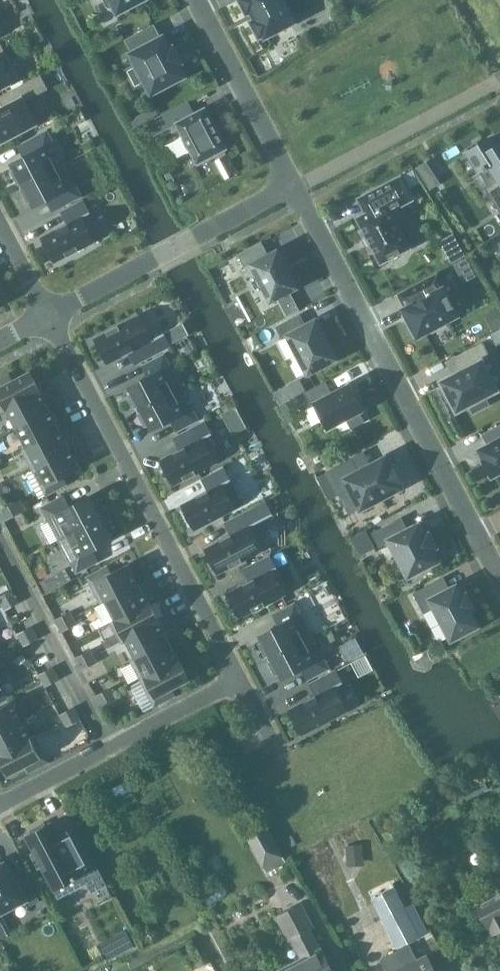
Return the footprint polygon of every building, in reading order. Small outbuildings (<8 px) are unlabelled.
[(109,6),(112,7),(115,6),(118,12),(141,0),(105,0),(109,6)] [(257,20),(254,22),(261,35),(264,34),(266,36),(294,21),(283,0),(242,0),(248,12),(252,10),(257,20)] [(154,26),(128,40),(134,52),(133,53),(131,54),(132,55),(138,65),(127,71),(136,87),(146,82),(152,92),(151,92),(152,93),(154,93),(153,92),(183,77),(184,76),(184,75),(183,75),(177,64),(180,63),(181,62),(181,61),(180,61),(174,49),(174,48),(173,47),(172,48),(170,49),(164,38),(163,37),(162,37),(162,38),(161,39),(154,26)] [(9,83),(0,67),(0,88),(9,83)] [(0,111),(0,142),(34,124),(23,102),(48,89),(41,76),(0,97),(6,108),(0,111)] [(198,164),(199,163),(225,149),(226,150),(227,149),(226,147),(206,109),(205,108),(195,113),(188,102),(163,115),(170,128),(177,124),(197,163),(198,164)] [(156,107),(131,120),(135,128),(160,115),(156,107)] [(31,154),(11,164),(14,170),(12,171),(19,184),(18,184),(18,185),(19,185),(21,187),(65,163),(48,131),(25,142),(31,154)] [(479,171),(490,164),(499,178),(488,185),(497,198),(493,201),(499,211),(499,144),(497,146),(492,137),(468,153),(479,171)] [(225,156),(216,161),(226,179),(234,174),(225,156)] [(427,161),(417,168),(421,174),(431,167),(427,161)] [(60,208),(82,196),(65,163),(21,187),(22,189),(21,190),(21,191),(22,190),(29,202),(31,202),(34,207),(54,197),(60,208)] [(366,213),(357,218),(381,264),(411,248),(392,211),(402,205),(413,200),(407,189),(401,177),(376,190),(358,199),(366,213)] [(42,237),(56,262),(95,242),(95,241),(103,237),(91,213),(84,200),(62,212),(68,224),(42,237)] [(288,266),(279,248),(268,254),(262,242),(238,254),(245,267),(250,264),(271,303),(300,288),(290,270),(291,270),(291,269),(290,270),(288,266),(289,266),(289,265),(288,266)] [(404,309),(410,319),(406,321),(415,337),(458,315),(437,276),(402,295),(408,307),(404,309)] [(486,317),(493,330),(499,326),(499,311),(499,310),(486,317)] [(309,374),(337,359),(335,355),(334,353),(334,354),(330,346),(331,346),(330,345),(316,320),(306,325),(300,315),(277,327),(283,338),(288,336),(309,374)] [(134,350),(141,362),(172,346),(165,333),(152,340),(139,316),(96,338),(109,364),(134,350)] [(483,343),(454,358),(461,372),(443,382),(445,385),(441,387),(449,401),(452,400),(457,410),(496,390),(482,362),(491,358),(483,343)] [(182,387),(165,354),(143,366),(148,377),(128,388),(131,394),(129,395),(136,407),(135,408),(135,409),(136,408),(138,410),(182,387)] [(40,392),(41,392),(42,392),(31,371),(13,380),(10,374),(0,379),(0,407),(3,412),(7,410),(7,409),(40,392)] [(275,393),(281,404),(306,391),(301,379),(275,393)] [(360,411),(363,409),(350,384),(333,394),(326,381),(305,392),(312,405),(315,403),(328,428),(346,418),(352,429),(365,422),(360,411)] [(138,410),(139,413),(138,413),(138,414),(139,414),(146,426),(148,425),(151,431),(171,420),(177,432),(199,420),(182,387),(138,410)] [(50,411),(41,392),(40,392),(7,409),(7,410),(17,428),(50,411)] [(298,396),(281,406),(290,423),(303,416),(300,409),(303,407),(298,396)] [(17,428),(27,447),(60,430),(50,411),(17,428)] [(173,480),(175,485),(216,463),(220,460),(208,437),(213,434),(206,421),(179,435),(185,447),(162,459),(164,464),(162,465),(162,466),(163,466),(171,480),(170,480),(170,481),(173,480)] [(492,475),(499,471),(499,426),(484,434),(490,446),(481,450),(486,459),(484,460),(492,475)] [(60,430),(27,447),(22,449),(33,469),(70,449),(60,430)] [(76,459),(70,449),(33,469),(47,495),(68,484),(64,477),(82,468),(81,467),(79,469),(75,461),(77,460),(77,459),(76,459)] [(353,459),(328,472),(340,495),(351,489),(361,509),(402,488),(400,484),(402,483),(393,465),(390,466),(386,457),(360,471),(353,459)] [(192,521),(196,530),(235,509),(244,504),(231,481),(232,480),(225,467),(202,479),(208,491),(183,504),(187,513),(187,514),(188,513),(191,521),(191,522),(192,521)] [(328,472),(319,477),(331,500),(340,495),(328,472)] [(103,514),(104,514),(103,513),(102,514),(96,501),(94,502),(91,496),(71,507),(65,495),(42,507),(60,540),(104,517),(103,514)] [(26,510),(20,500),(0,510),(0,513),(5,522),(26,510)] [(206,548),(219,574),(263,551),(262,550),(267,548),(254,524),(274,515),(267,501),(225,523),(231,535),(206,548)] [(77,573),(99,561),(93,550),(113,539),(110,533),(112,532),(106,520),(107,519),(106,518),(105,519),(104,517),(60,540),(77,573)] [(428,535),(425,536),(419,525),(408,530),(402,518),(373,533),(380,546),(391,541),(409,575),(437,560),(431,549),(434,547),(436,547),(435,545),(430,536),(430,535),(429,534),(428,535)] [(366,531),(351,539),(361,557),(376,549),(366,531)] [(271,555),(277,568),(293,560),(287,547),(271,555)] [(290,592),(277,568),(278,568),(277,568),(271,555),(248,567),(254,579),(231,591),(234,596),(231,597),(231,598),(233,597),(240,612),(239,612),(239,613),(242,612),(244,616),(286,595),(286,594),(290,592)] [(133,573),(135,573),(134,572),(133,572),(129,565),(130,564),(130,563),(112,572),(109,566),(87,577),(102,604),(106,602),(106,601),(139,584),(133,573)] [(67,569),(55,575),(61,586),(72,580),(67,569)] [(458,636),(459,639),(475,631),(473,627),(477,625),(469,610),(473,608),(466,595),(462,597),(456,586),(450,590),(444,578),(415,593),(425,612),(436,607),(452,638),(458,636)] [(149,602),(139,584),(106,601),(106,602),(115,619),(116,620),(149,603),(149,602)] [(13,590),(0,597),(0,600),(2,604),(17,596),(13,590)] [(2,604),(5,611),(20,603),(17,596),(2,604)] [(116,620),(115,619),(111,622),(122,642),(126,640),(126,639),(159,622),(159,623),(160,622),(150,602),(149,602),(149,603),(116,620)] [(267,657),(268,659),(313,636),(295,603),(273,614),(279,626),(259,636),(262,642),(260,643),(267,656),(265,656),(266,657),(267,657)] [(59,626),(74,618),(71,611),(56,619),(59,626)] [(59,626),(63,632),(77,624),(74,618),(59,626)] [(159,623),(159,622),(126,639),(126,640),(136,658),(169,641),(159,623)] [(36,632),(32,626),(18,634),(21,640),(36,632)] [(21,640),(24,646),(39,639),(36,632),(21,640)] [(269,661),(268,662),(269,663),(270,662),(277,675),(279,674),(282,679),(302,669),(308,680),(330,669),(313,636),(268,659),(269,661)] [(179,660),(179,659),(169,641),(136,658),(131,660),(142,680),(179,660)] [(364,653),(360,647),(345,655),(348,661),(364,653)] [(76,657),(79,664),(94,656),(91,650),(76,657)] [(24,655),(15,659),(19,665),(27,661),(24,655)] [(79,664),(83,670),(97,662),(94,656),(79,664)] [(142,680),(156,706),(177,695),(173,689),(191,680),(180,659),(179,659),(179,660),(142,680)] [(57,673),(54,667),(39,674),(42,681),(57,673)] [(347,712),(335,688),(343,683),(336,670),(310,684),(316,696),(291,709),(304,734),(347,712)] [(42,681),(46,687),(60,679),(57,673),(42,681)] [(99,702),(114,694),(111,688),(96,696),(99,702)] [(114,694),(99,702),(103,708),(117,701),(114,694)] [(13,701),(0,707),(0,731),(22,719),(12,702),(13,701)] [(78,713),(75,707),(60,714),(63,721),(78,713)] [(63,721),(67,727),(81,720),(78,713),(63,721)] [(31,737),(22,719),(0,731),(0,754),(32,737),(31,737)] [(35,735),(31,737),(32,737),(0,754),(0,761),(8,775),(25,766),(29,773),(49,762),(35,735)] [(126,781),(113,788),(118,797),(130,791),(126,781)] [(413,817),(404,822),(412,838),(422,833),(413,817)] [(43,866),(55,890),(84,874),(92,891),(93,892),(107,885),(75,825),(57,834),(51,824),(46,826),(44,823),(30,830),(32,834),(27,836),(35,853),(32,854),(39,868),(43,866)] [(271,835),(265,823),(247,833),(253,844),(271,835)] [(292,836),(287,839),(291,847),(296,845),(292,836)] [(361,845),(347,846),(349,865),(363,863),(361,845)] [(25,900),(29,907),(40,901),(29,878),(18,884),(6,862),(0,865),(0,913),(25,900)] [(219,886),(203,895),(209,906),(228,895),(228,892),(226,888),(223,886),(219,886)] [(373,902),(382,920),(397,948),(419,937),(395,891),(373,902)] [(499,931),(499,891),(476,904),(489,929),(490,928),(494,934),(499,931)] [(320,949),(319,950),(309,930),(313,928),(301,906),(277,919),(288,941),(290,939),(301,959),(279,970),(332,970),(320,949)] [(232,923),(223,932),(232,942),(241,934),(232,923)] [(427,955),(418,960),(410,945),(382,959),(388,970),(436,970),(427,955)]
